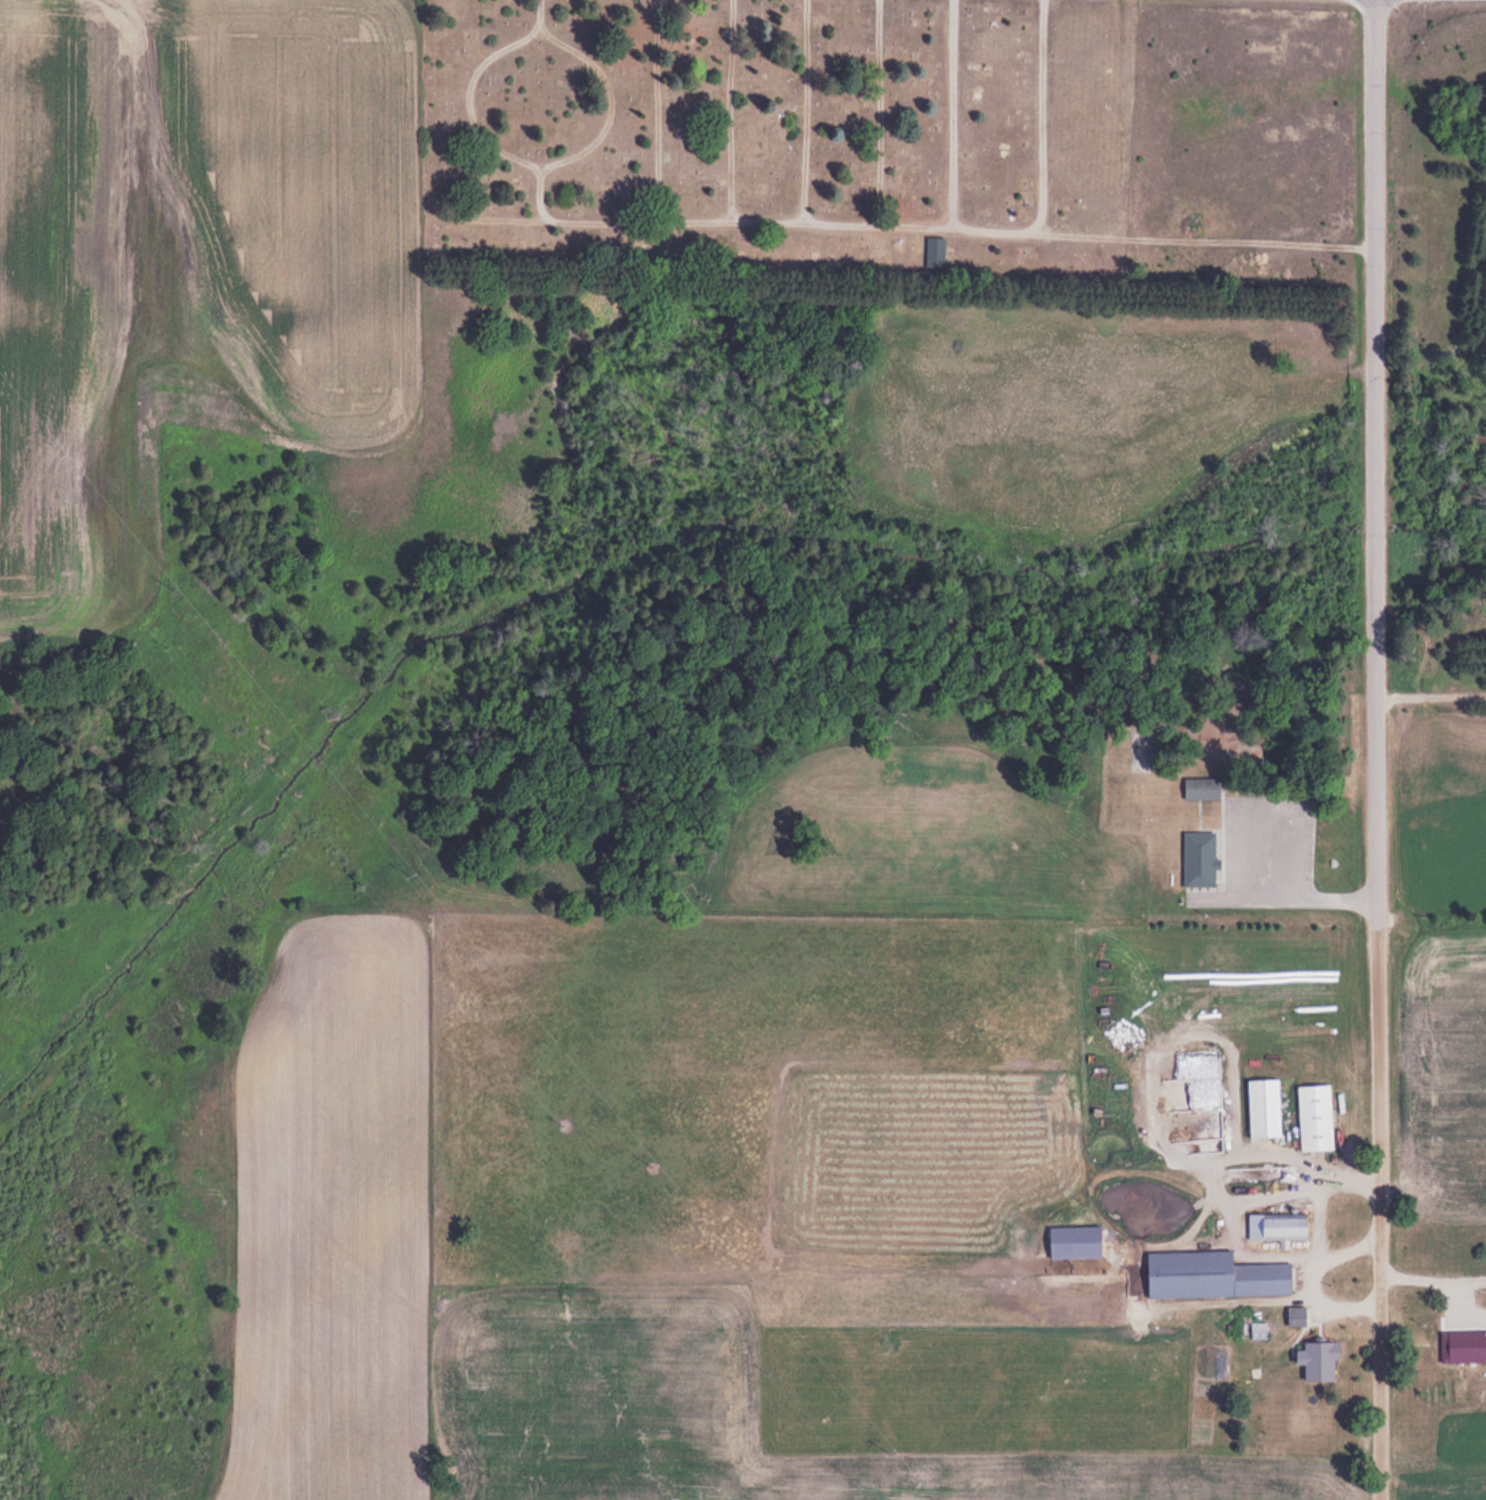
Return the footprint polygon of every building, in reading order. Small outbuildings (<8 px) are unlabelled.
[(942,235),(923,235),(923,266),(942,266),(942,235)] [(1149,771),(1149,722),(1126,722),(1126,771),(1149,771)] [(1220,798),(1220,777),(1183,777),(1183,798),(1220,798)] [(1182,885),(1215,885),(1215,831),(1182,831),(1182,885)] [(1332,1149),(1331,1083),(1297,1083),(1299,1150),(1332,1149)] [(1262,1239),(1280,1239),(1280,1247),(1288,1247),(1288,1239),(1309,1239),(1309,1213),(1262,1212),(1262,1239)] [(1102,1225),(1050,1225),(1050,1257),(1102,1257),(1102,1225)] [(1233,1263),(1233,1249),(1147,1251),(1148,1297),(1291,1294),(1291,1262),(1233,1263)] [(1304,1325),(1304,1305),(1284,1305),(1284,1325),(1304,1325)] [(1432,1356),(1463,1356),(1463,1330),(1432,1330),(1432,1356)] [(1305,1370),(1332,1370),(1332,1341),(1305,1341),(1305,1370)]
